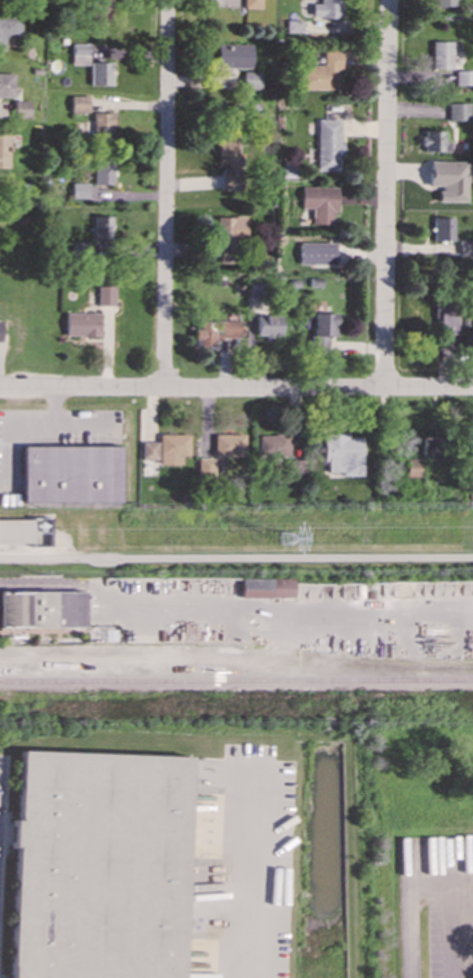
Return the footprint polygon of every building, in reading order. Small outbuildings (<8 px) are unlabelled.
[(242,8),(260,8),(260,0),(242,0),(242,8)] [(319,3),(311,3),(311,17),(340,18),(340,0),(319,0),(319,3)] [(3,38),(19,38),(19,15),(0,15),(0,49),(3,49),(3,38)] [(431,68),(452,69),(452,41),(431,41),(431,68)] [(70,64),(86,64),(86,44),(70,44),(70,64)] [(250,44),(216,44),(216,67),(250,68),(250,44)] [(299,89),(338,89),(337,49),(321,49),(322,64),(299,64),(299,89)] [(88,85),(110,85),(110,62),(88,62),(88,85)] [(454,71),(455,85),(472,85),(472,70),(454,71)] [(259,89),(259,71),(242,71),(242,89),(259,89)] [(12,96),(12,73),(0,73),(0,96),(12,96)] [(87,112),(87,96),(69,96),(69,113),(87,112)] [(12,117),(28,117),(28,100),(12,101),(12,117)] [(468,102),(447,103),(447,120),(469,120),(468,102)] [(91,142),(112,141),(112,112),(91,113),(91,142)] [(316,171),(337,170),(337,154),(343,154),(343,143),(339,143),(338,118),(315,119),(316,171)] [(8,130),(0,130),(0,168),(7,168),(8,130)] [(442,141),(442,130),(422,130),(421,151),(447,151),(447,141),(442,141)] [(237,190),(236,137),(216,138),(216,164),(222,164),(222,190),(237,190)] [(466,202),(467,161),(426,160),(425,185),(438,186),(438,201),(466,202)] [(92,184),(111,184),(111,162),(92,161),(92,184)] [(87,182),(70,182),(70,198),(86,198),(87,182)] [(336,187),(300,186),(299,208),(310,208),(310,224),(331,224),(331,212),(335,212),(336,187)] [(91,239),(110,239),(111,216),(92,216),(91,239)] [(214,216),(214,240),(218,240),(218,262),(233,262),(233,239),(243,240),(243,216),(214,216)] [(433,241),(452,240),(452,217),(432,218),(433,241)] [(459,240),(459,256),(472,257),(472,240),(459,240)] [(298,264),(334,264),(334,242),(298,243),(298,264)] [(96,305),(113,305),(113,285),(96,285),(96,305)] [(434,346),(456,346),(456,312),(449,312),(449,300),(435,300),(434,346)] [(98,312),(64,312),(64,335),(98,336),(98,312)] [(335,336),(335,313),(312,312),(312,346),(326,346),(326,336),(335,336)] [(280,316),(255,315),(254,336),(279,336),(280,316)] [(238,338),(238,319),(197,320),(198,347),(212,346),(212,338),(238,338)] [(322,434),(323,462),(327,462),(327,472),(340,472),(340,475),(362,475),(361,437),(348,437),(347,433),(322,434)] [(188,434),(158,434),(158,464),(178,464),(178,455),(187,455),(188,434)] [(212,455),(243,456),(243,434),(213,434),(212,455)] [(287,434),(257,435),(257,458),(288,457),(287,434)] [(421,455),(441,455),(441,437),(421,438),(421,455)] [(157,459),(157,441),(140,441),(141,459),(157,459)] [(120,446),(21,445),(21,502),(119,503),(120,446)] [(302,476),(302,459),(283,459),(282,475),(302,476)] [(420,459),(406,459),(405,476),(420,476),(420,459)] [(32,532),(49,532),(49,519),(0,519),(0,542),(32,542),(32,532)] [(239,598),(292,597),(292,578),(239,578),(239,598)] [(0,592),(0,627),(83,627),(83,591),(0,592)] [(19,751),(17,819),(12,819),(11,845),(15,845),(11,977),(180,977),(187,756),(19,751)]
